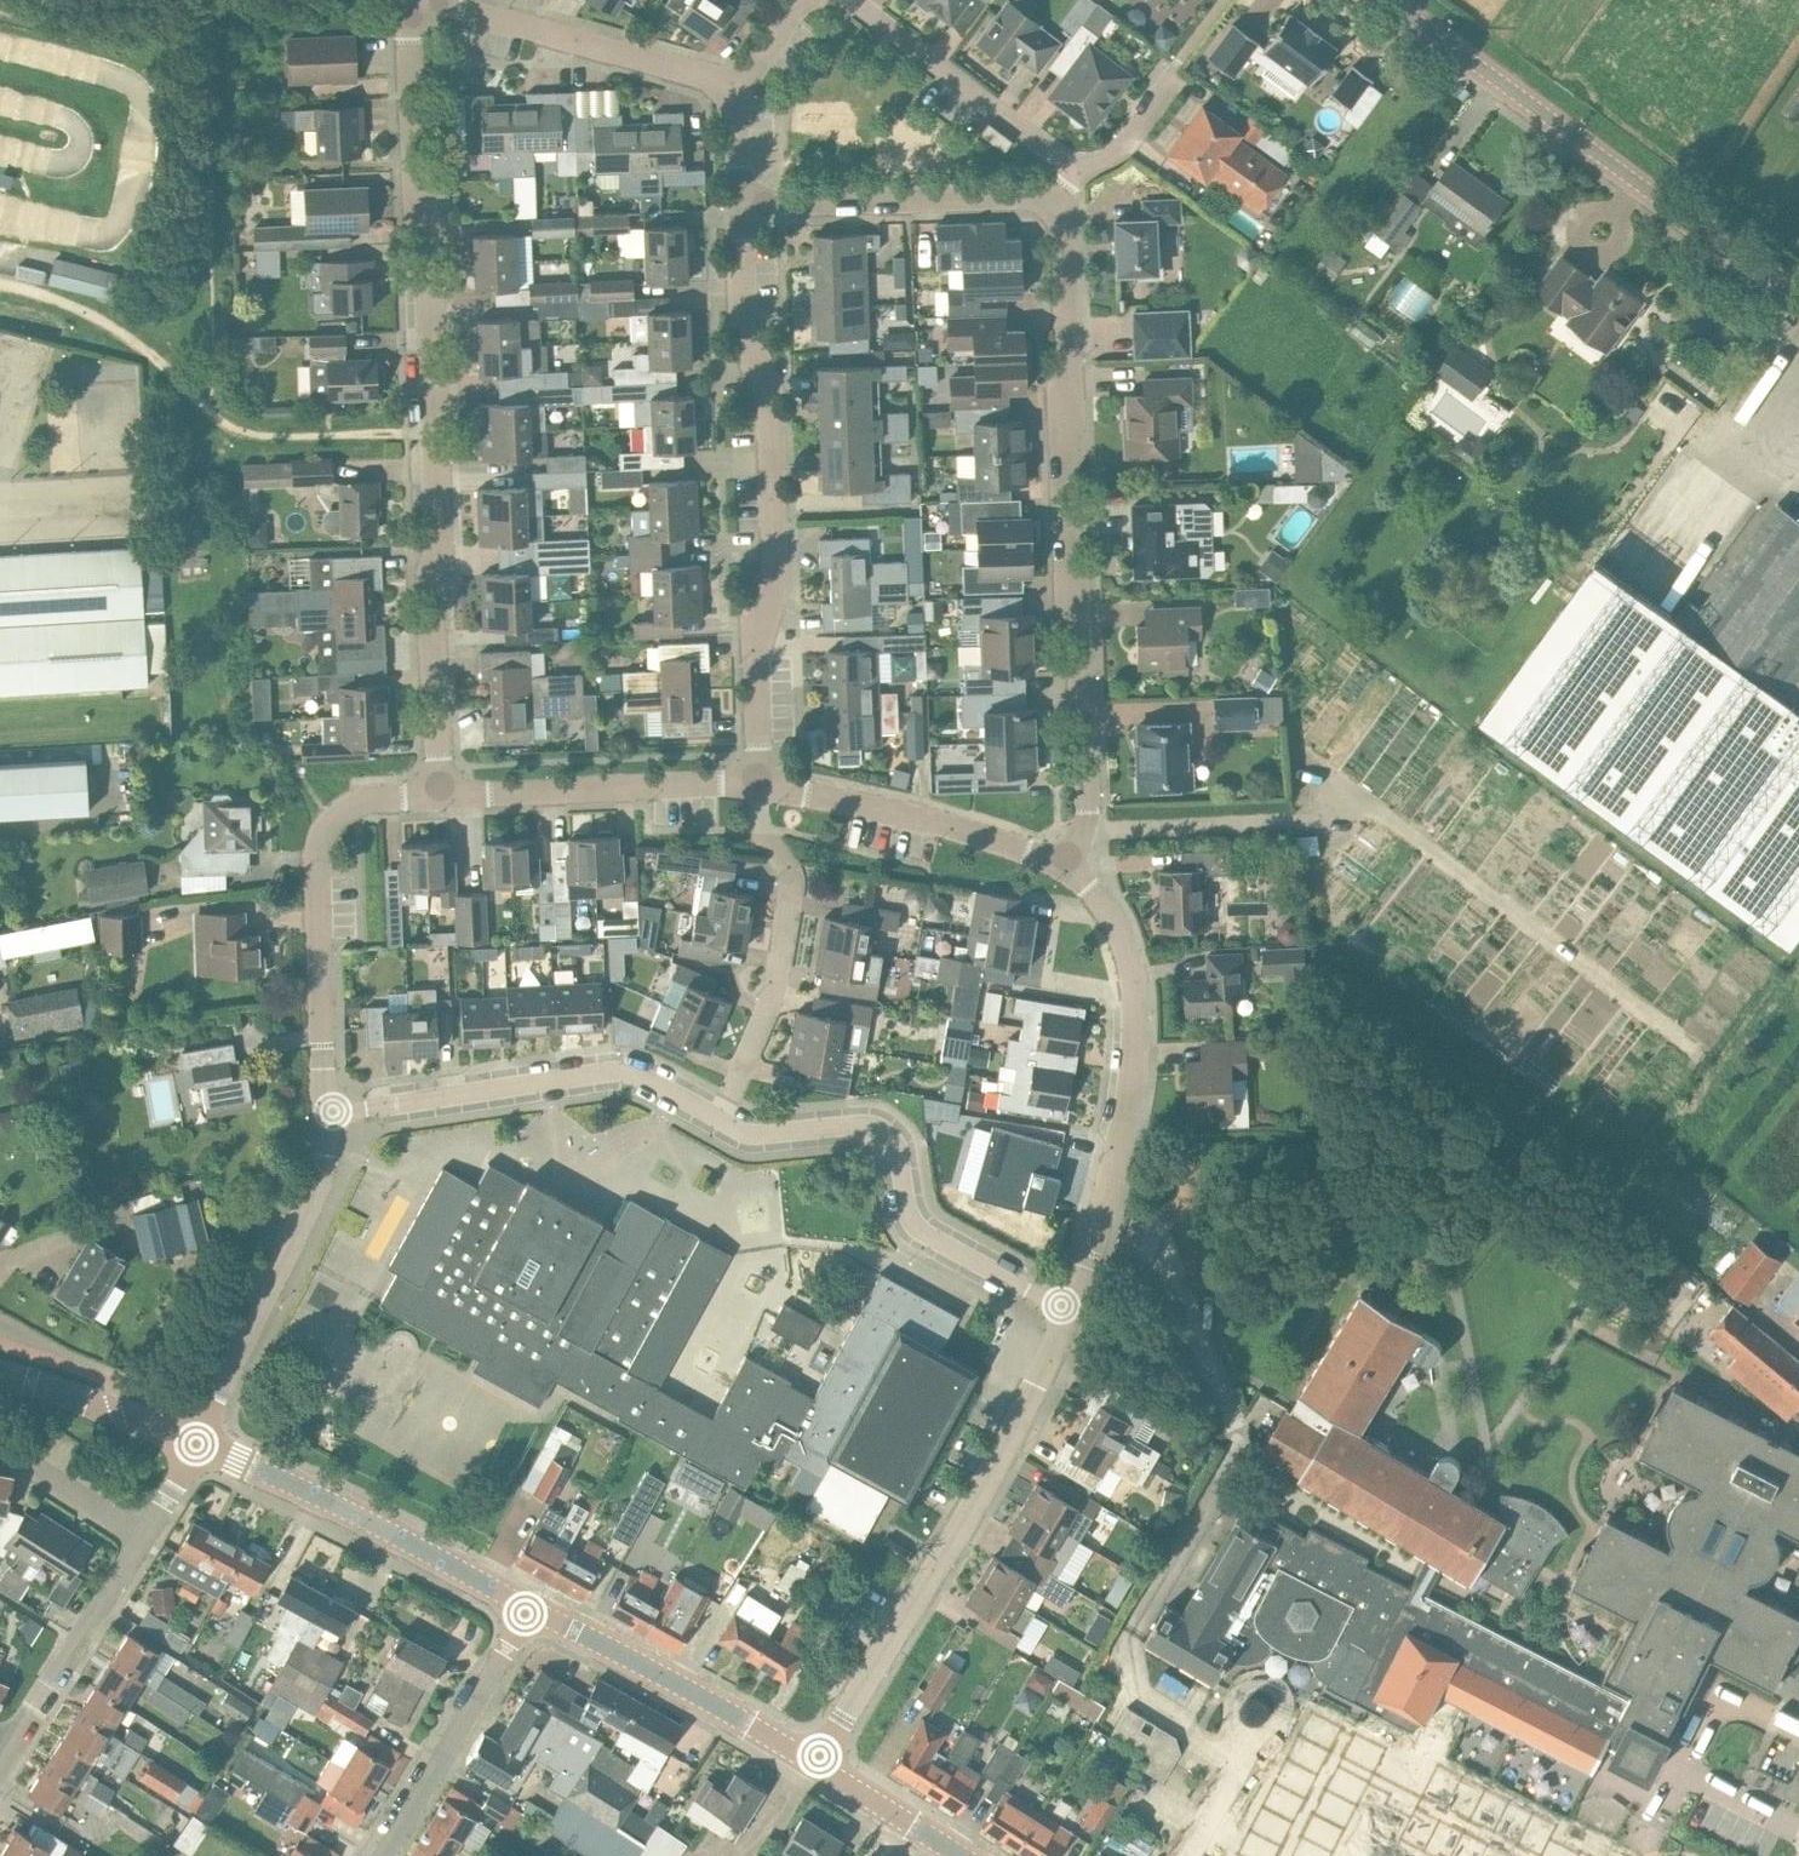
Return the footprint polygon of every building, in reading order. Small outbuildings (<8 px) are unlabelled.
[(614,12),(621,0),(594,0),(614,12)] [(678,18),(708,38),(714,30),(728,39),(754,0),(667,0),(665,3),(681,14),(678,18)] [(916,0),(927,9),(930,6),(951,21),(967,0),(916,0)] [(1028,16),(1037,3),(1034,0),(1008,0),(977,41),(1008,65),(1016,55),(1037,71),(1059,42),(1037,26),(1039,24),(1028,16)] [(1150,38),(1165,50),(1177,34),(1161,22),(1154,31),(1144,23),(1146,18),(1143,11),(1139,7),(1132,7),(1126,11),(1121,18),(1137,32),(1138,31),(1149,40),(1150,38)] [(1307,25),(1289,12),(1263,47),(1257,42),(1258,40),(1233,22),(1207,57),(1232,75),(1249,53),(1267,67),(1266,68),(1297,91),(1305,80),(1309,83),(1336,47),(1318,34),(1320,32),(1308,23),(1307,25)] [(1091,127),(1130,75),(1090,44),(1097,35),(1081,23),(1048,66),(1063,77),(1050,96),(1069,111),(1070,119),(1078,125),(1088,124),(1091,127)] [(355,77),(353,36),(287,38),(289,80),(355,77)] [(1353,65),(1332,92),(1351,106),(1344,116),(1356,125),(1381,92),(1369,83),(1372,79),(1353,65)] [(526,102),(510,102),(513,175),(514,217),(536,216),(533,150),(557,150),(557,149),(575,148),(574,115),(574,114),(556,114),(555,91),(526,92),(526,102)] [(513,175),(510,102),(493,103),(493,93),(464,94),(466,153),(490,152),(491,176),(513,175)] [(1258,208),(1283,174),(1234,137),(1238,131),(1202,105),(1168,152),(1204,178),(1208,172),(1258,208)] [(260,123),(278,122),(277,106),(259,107),(260,123)] [(363,135),(362,106),(293,109),(294,128),(316,127),(318,156),(360,154),(359,135),(363,135)] [(641,212),(660,212),(659,194),(662,194),(661,170),(685,169),(683,111),(654,112),(654,121),(638,122),(640,195),(641,212)] [(575,148),(576,173),(617,171),(618,195),(640,195),(638,122),(621,122),(621,113),(574,115),(575,148)] [(1249,113),(1237,130),(1255,143),(1267,126),(1249,113)] [(988,122),(980,133),(1004,151),(1013,140),(988,122)] [(1453,161),(1430,192),(1484,232),(1507,201),(1453,161)] [(255,250),(278,249),(278,248),(292,247),(322,246),(322,229),(367,227),(365,186),(304,188),(306,223),(255,225),(255,248),(255,250)] [(1400,189),(1372,228),(1394,245),(1405,231),(1423,206),(1402,190),(1400,189)] [(1155,249),(1154,220),(1179,218),(1178,199),(1144,200),(1145,218),(1116,220),(1117,241),(1114,241),(1114,253),(1117,253),(1118,272),(1140,271),(1140,276),(1161,275),(1160,248),(1155,249)] [(629,214),(591,215),(592,233),(630,231),(629,214)] [(573,215),(532,218),(533,237),(574,235),(573,215)] [(963,268),(1020,266),(1019,236),(1004,237),(1003,220),(937,223),(938,251),(962,250),(963,268)] [(689,231),(685,231),(684,225),(643,226),(644,255),(685,253),(685,246),(689,245),(690,244),(690,232),(689,231)] [(474,263),(515,261),(514,232),(473,234),(474,263)] [(814,269),(865,267),(865,249),(879,248),(879,232),(813,234),(814,269)] [(1329,247),(1316,267),(1334,280),(1348,260),(1329,247)] [(278,249),(255,250),(255,271),(269,271),(269,259),(279,259),(278,249)] [(685,253),(644,255),(646,282),(687,280),(685,253)] [(893,271),(905,271),(905,255),(893,256),(893,271)] [(1598,281),(1564,255),(1536,295),(1563,315),(1571,320),(1570,321),(1607,349),(1629,320),(1632,323),(1643,307),(1640,304),(1643,300),(1605,272),(1598,281)] [(49,282),(111,297),(111,296),(118,298),(116,304),(131,308),(140,267),(126,264),(124,275),(117,273),(117,271),(55,256),(49,282)] [(334,316),(334,310),(371,308),(368,258),(318,260),(320,286),(312,287),(307,292),(308,313),(313,317),(334,316)] [(1423,259),(1410,276),(1426,288),(1438,270),(1423,259)] [(515,261),(474,263),(474,265),(470,265),(467,269),(468,281),(471,284),(475,283),(475,290),(517,288),(515,261)] [(1020,266),(963,268),(963,287),(948,288),(949,315),(989,313),(989,297),(1021,296),(1020,266)] [(814,269),(816,302),(866,301),(865,267),(814,269)] [(905,271),(893,271),(893,286),(906,286),(905,271)] [(608,298),(633,297),(632,277),(589,279),(589,281),(577,281),(578,300),(608,298)] [(577,281),(577,279),(529,282),(530,303),(537,302),(578,300),(577,281)] [(609,315),(634,314),(633,297),(608,298),(609,315)] [(540,316),(540,319),(579,317),(578,300),(537,302),(537,316),(540,316)] [(868,350),(868,335),(866,301),(816,302),(817,337),(831,337),(831,350),(828,350),(829,351),(832,351),(868,350)] [(906,302),(894,302),(895,319),(907,318),(906,302)] [(647,323),(631,323),(632,340),(648,340),(689,338),(688,309),(647,311),(647,323)] [(1135,356),(1189,354),(1187,310),(1133,312),(1135,356)] [(989,313),(949,315),(948,315),(950,347),(974,346),(974,361),(1022,359),(1022,355),(1026,355),(1026,341),(1022,341),(1021,329),(1007,329),(1006,313),(989,313)] [(541,344),(540,319),(540,316),(537,316),(477,319),(477,325),(473,326),(470,329),(471,343),(474,345),(478,345),(478,347),(541,344)] [(914,348),(913,331),(897,332),(898,348),(914,348)] [(379,364),(375,364),(374,360),(344,361),(344,352),(345,352),(344,333),(310,334),(311,364),(328,363),(329,397),(376,396),(376,394),(380,394),(385,389),(384,369),(379,364)] [(238,351),(259,350),(276,350),(275,334),(259,335),(238,336),(238,351)] [(637,368),(675,366),(690,366),(689,338),(648,340),(649,352),(633,353),(634,366),(614,367),(614,383),(600,384),(637,383),(637,368)] [(541,344),(478,347),(478,350),(474,350),(471,353),(472,366),(475,369),(479,369),(479,375),(527,373),(527,372),(547,371),(545,344),(541,344)] [(871,364),(884,363),(883,349),(870,350),(871,364)] [(1463,362),(1451,354),(1437,373),(1449,382),(1457,370),(1481,387),(1492,372),(1469,354),(1463,362)] [(1022,359),(974,361),(975,375),(951,376),(952,408),(954,408),(1007,406),(1008,406),(1007,389),(1024,389),(1023,377),(1027,377),(1027,362),(1023,362),(1022,359)] [(820,428),(908,425),(907,411),(869,412),(868,380),(906,378),(906,363),(818,366),(819,394),(800,394),(800,402),(819,401),(820,428)] [(595,365),(582,366),(583,382),(601,382),(600,370),(595,365)] [(527,372),(527,373),(528,388),(574,385),(581,385),(580,369),(547,371),(527,372)] [(1142,460),(1144,455),(1178,453),(1177,429),(1192,428),(1190,376),(1143,378),(1144,394),(1126,394),(1127,433),(1124,433),(1125,455),(1128,455),(1131,461),(1142,460)] [(692,394),(677,395),(638,396),(637,383),(600,384),(601,401),(630,400),(630,404),(633,406),(634,424),(643,424),(643,425),(693,422),(692,394)] [(544,404),(575,402),(574,385),(528,388),(528,401),(481,404),(481,410),(477,410),(474,413),(475,427),(478,430),(482,430),(482,432),(545,429),(544,404)] [(299,404),(261,406),(262,415),(299,413),(299,404)] [(976,453),(1026,451),(1025,420),(1008,420),(1007,406),(954,408),(955,432),(975,431),(976,453)] [(937,426),(937,411),(923,411),(923,426),(937,426)] [(643,425),(645,452),(694,450),(693,422),(643,425)] [(908,425),(820,428),(821,455),(802,455),(802,463),(821,462),(822,490),(861,488),(861,502),(910,501),(909,472),(871,473),(870,441),(908,440),(908,425)] [(483,459),(531,457),(546,456),(547,471),(532,472),(586,470),(585,454),(547,456),(545,429),(482,432),(482,435),(478,435),(475,438),(476,450),(479,453),(483,453),(483,459)] [(1350,469),(1318,447),(1320,479),(1351,477),(1350,469)] [(642,467),(641,452),(641,451),(619,452),(620,468),(601,469),(642,467)] [(1026,451),(976,453),(977,475),(957,476),(958,500),(997,498),(1010,498),(1010,484),(1027,483),(1026,451)] [(341,497),(341,508),(329,508),(323,514),(323,527),(329,532),(375,530),(374,503),(379,503),(378,482),(340,483),(333,480),(331,455),(291,458),(292,485),(317,483),(317,491),(334,497),(341,497)] [(642,467),(601,469),(602,486),(643,484),(642,467)] [(586,470),(532,472),(533,486),(477,489),(478,517),(526,515),(526,514),(542,514),(541,487),(577,485),(578,512),(588,512),(586,470)] [(649,509),(697,507),(695,479),(648,481),(649,509)] [(977,548),(1029,546),(1028,517),(998,518),(997,498),(958,500),(960,500),(961,532),(977,531),(977,548)] [(1134,576),(1199,573),(1208,573),(1212,569),(1210,507),(1204,502),(1132,505),(1134,576)] [(1778,502),(1687,627),(1670,615),(1672,613),(1605,564),(1603,566),(1598,562),(1483,720),(1790,944),(1798,931),(1798,517),(1778,502)] [(630,553),(668,551),(668,536),(698,534),(697,507),(649,509),(632,510),(633,534),(629,534),(630,553)] [(542,514),(526,515),(478,517),(479,544),(536,542),(536,557),(589,554),(588,538),(543,540),(542,514)] [(247,520),(249,546),(268,545),(267,519),(247,520)] [(938,532),(922,532),(923,549),(939,548),(938,532)] [(907,581),(923,580),(907,580),(906,560),(869,561),(868,536),(819,538),(820,566),(829,565),(830,584),(907,581)] [(143,615),(142,610),(163,608),(160,559),(139,560),(138,546),(0,554),(0,624),(143,615)] [(1029,546),(977,548),(978,564),(962,565),(963,592),(1001,590),(1000,576),(1030,575),(1029,546)] [(1271,549),(1258,568),(1276,580),(1289,561),(1271,549)] [(653,594),(700,592),(699,563),(669,565),(668,551),(630,553),(630,569),(652,568),(653,594)] [(297,609),(373,606),(373,587),(382,587),(381,554),(331,556),(309,557),(310,588),(250,590),(250,611),(270,610),(294,609),(297,609)] [(589,554),(536,557),(537,573),(590,571),(589,554)] [(482,602),(529,600),(528,571),(481,573),(482,602)] [(907,581),(830,584),(831,601),(821,602),(822,630),(872,628),(871,602),(907,601),(907,593),(923,592),(923,580),(907,581)] [(700,592),(653,594),(654,621),(633,622),(634,637),(682,635),(681,620),(701,619),(700,592)] [(981,645),(1032,643),(1031,614),(999,615),(998,595),(961,597),(962,628),(980,627),(981,645)] [(943,615),(942,599),(924,600),(925,616),(943,615)] [(529,600),(482,602),(483,629),(528,627),(529,642),(558,641),(557,626),(531,627),(529,600)] [(297,609),(297,629),(336,627),(338,672),(353,671),(386,670),(384,623),(374,623),(373,606),(297,609)] [(1186,670),(1185,635),(1200,635),(1199,606),(1143,608),(1144,624),(1137,625),(1138,664),(1163,664),(1163,671),(1186,670)] [(270,625),(295,624),(294,609),(270,610),(270,625)] [(909,633),(925,632),(924,613),(908,613),(909,633)] [(0,624),(0,692),(147,684),(143,615),(0,624)] [(909,633),(881,633),(881,651),(925,649),(925,632),(909,633)] [(623,691),(700,688),(699,669),(709,669),(707,641),(658,643),(659,669),(622,670),(623,691)] [(1032,643),(981,645),(981,662),(963,663),(964,693),(961,693),(961,694),(1002,693),(1001,673),(1033,672),(1032,643)] [(829,683),(878,681),(876,648),(828,650),(829,683)] [(491,697),(582,693),(581,672),(530,675),(529,649),(479,651),(481,679),(490,679),(491,697)] [(1277,677),(1261,667),(1252,681),(1268,691),(1277,677)] [(340,701),(340,714),(340,715),(388,713),(386,685),(354,686),(353,671),(338,672),(292,674),(293,694),(318,693),(318,688),(325,688),(325,698),(329,701),(340,701)] [(620,672),(599,673),(600,689),(621,688),(620,672)] [(830,714),(897,711),(896,691),(878,692),(878,681),(829,683),(830,714)] [(700,688),(623,691),(624,711),(661,709),(662,735),(712,732),(710,705),(701,705),(700,688)] [(582,693),(491,697),(492,715),(482,715),(484,743),(533,741),(532,715),(583,713),(582,693)] [(1002,693),(961,694),(962,726),(984,725),(985,742),(1036,740),(1035,708),(999,709),(999,693),(1002,693)] [(905,711),(922,710),(921,694),(910,694),(911,710),(905,710),(905,711)] [(1256,697),(1256,695),(1214,696),(1215,729),(1258,728),(1258,724),(1282,723),(1281,696),(1256,697)] [(907,758),(921,757),(923,757),(922,710),(905,711),(907,758)] [(897,711),(830,714),(831,746),(835,746),(836,764),(859,763),(859,745),(880,744),(880,732),(898,731),(897,711)] [(340,715),(340,714),(321,715),(322,741),(300,742),(301,762),(368,759),(367,741),(389,740),(388,713),(340,715)] [(1191,787),(1188,721),(1139,723),(1140,763),(1136,764),(1137,789),(1191,787)] [(1036,740),(985,742),(985,758),(973,759),(974,790),(1004,789),(1004,772),(1037,771),(1036,740)] [(88,810),(85,758),(0,763),(0,815),(88,810)] [(231,799),(231,796),(227,792),(214,793),(211,797),(211,800),(204,800),(204,822),(180,849),(182,894),(226,889),(224,848),(254,847),(252,799),(231,799)] [(621,866),(621,850),(617,850),(617,834),(614,834),(611,829),(599,830),(596,835),(592,835),(595,896),(622,895),(622,899),(638,898),(636,866),(621,866)] [(595,896),(592,835),(589,835),(586,830),(573,831),(571,836),(568,836),(569,853),(566,853),(566,869),(552,870),(554,901),(569,900),(568,897),(595,896)] [(1299,855),(1319,853),(1318,834),(1298,836),(1299,855)] [(534,855),(533,838),(509,839),(511,883),(538,882),(539,901),(554,901),(552,870),(538,871),(537,854),(534,855)] [(511,883),(509,839),(484,840),(485,857),(482,857),(483,885),(511,883)] [(472,942),(469,893),(455,893),(453,858),(450,859),(449,842),(425,843),(427,887),(441,887),(442,905),(455,904),(457,942),(472,942)] [(427,887),(425,843),(401,844),(401,861),(398,861),(398,867),(384,868),(386,929),(402,928),(401,904),(427,902),(426,887),(427,887)] [(1183,870),(1162,871),(1164,929),(1207,927),(1205,874),(1231,873),(1230,849),(1182,850),(1183,870)] [(701,856),(692,911),(696,912),(696,913),(749,921),(753,894),(731,890),(736,861),(701,856)] [(148,892),(143,859),(126,861),(126,859),(118,860),(118,862),(84,868),(90,901),(104,898),(106,907),(139,901),(138,894),(148,892)] [(969,933),(1030,943),(1034,915),(1019,913),(1022,897),(976,889),(969,933)] [(469,893),(472,942),(487,941),(484,892),(469,893)] [(943,895),(927,893),(923,917),(938,920),(946,916),(948,903),(943,895)] [(820,944),(882,954),(866,951),(871,924),(897,929),(900,911),(866,905),(863,922),(824,916),(820,944)] [(194,973),(208,972),(258,971),(256,934),(243,934),(243,912),(192,914),(194,973)] [(141,913),(99,914),(100,950),(142,949),(141,913)] [(749,921),(696,913),(692,938),(680,936),(677,953),(720,960),(723,944),(744,947),(749,921)] [(95,939),(91,916),(44,925),(49,948),(95,939)] [(619,935),(635,934),(635,918),(619,919),(619,935)] [(555,921),(540,922),(539,922),(540,939),(555,938),(555,921)] [(0,933),(0,948),(2,957),(49,948),(44,925),(0,933)] [(640,931),(641,946),(653,950),(656,933),(640,931)] [(1026,969),(1030,943),(969,933),(967,946),(956,944),(954,956),(940,954),(940,958),(919,954),(916,974),(979,984),(980,977),(1011,982),(1013,967),(1026,969)] [(635,934),(619,935),(619,936),(617,936),(617,951),(639,950),(638,935),(635,935),(635,934)] [(574,943),(575,954),(590,953),(590,942),(574,943)] [(575,954),(574,943),(559,943),(560,955),(575,954)] [(528,945),(528,956),(543,956),(543,944),(528,945)] [(882,954),(820,944),(815,971),(845,976),(842,992),(876,998),(878,980),(877,980),(882,954)] [(528,956),(528,945),(513,945),(513,957),(528,956)] [(1307,988),(1305,945),(1264,947),(1265,974),(1284,973),(1285,989),(1307,988)] [(481,947),(482,959),(497,958),(496,946),(481,947)] [(482,959),(481,947),(466,948),(466,959),(482,959)] [(1243,989),(1242,952),(1208,954),(1209,978),(1186,979),(1188,1013),(1233,1011),(1232,990),(1243,989)] [(663,1003),(719,1027),(730,1001),(702,989),(708,976),(677,962),(671,976),(674,978),(663,1003)] [(576,982),(578,1029),(603,1028),(600,981),(576,982)] [(576,982),(553,984),(555,1031),(578,1029),(576,982)] [(553,984),(530,985),(532,1032),(555,1031),(553,984)] [(530,985),(506,986),(509,1042),(510,1042),(510,1033),(532,1032),(530,985)] [(77,986),(7,1000),(14,1038),(84,1024),(77,986)] [(506,996),(484,997),(486,1044),(509,1042),(506,986),(506,996)] [(998,991),(986,989),(985,1001),(990,1001),(998,996),(998,991)] [(407,1010),(406,992),(388,992),(388,1005),(366,1006),(368,1048),(383,1047),(383,1054),(410,1052),(408,1010),(407,1010)] [(1022,1026),(1077,1035),(1080,1016),(1077,1016),(1079,1006),(1015,996),(1013,1010),(1024,1012),(1022,1026)] [(462,1045),(486,1044),(484,997),(460,998),(462,1045)] [(408,1010),(410,1052),(437,1051),(437,1042),(452,1041),(450,998),(434,998),(435,1009),(408,1010)] [(360,1012),(360,999),(346,1000),(346,1013),(360,1012)] [(128,1013),(117,1000),(103,1012),(114,1025),(128,1013)] [(792,1038),(849,1048),(853,1021),(869,1023),(872,1006),(838,1000),(836,1017),(796,1010),(792,1038)] [(708,1052),(719,1027),(663,1003),(660,1001),(644,1040),(675,1053),(680,1040),(708,1052)] [(1297,1030),(1311,1029),(1310,1007),(1296,1008),(1297,1030)] [(953,1065),(966,1067),(967,1062),(969,1046),(973,1022),(953,1020),(946,1065),(948,1065),(953,1065)] [(1009,1037),(1006,1051),(1070,1061),(1071,1053),(1074,1053),(1077,1035),(1022,1026),(1020,1039),(1009,1037)] [(849,1048),(792,1038),(787,1065),(817,1070),(814,1087),(847,1092),(850,1075),(834,1072),(839,1046),(849,1048)] [(185,1068),(191,1067),(194,1084),(201,1083),(206,1113),(252,1105),(246,1073),(231,1076),(228,1060),(235,1059),(232,1042),(182,1051),(185,1068)] [(1233,1097),(1232,1079),(1247,1078),(1245,1042),(1203,1043),(1204,1061),(1190,1061),(1192,1115),(1220,1114),(1220,1125),(1250,1124),(1248,1096),(1233,1097)] [(969,1046),(967,1062),(987,1065),(990,1049),(969,1046)] [(1015,1067),(1013,1080),(1068,1089),(1071,1071),(1068,1070),(1070,1061),(1006,1051),(1004,1065),(1015,1067)] [(11,1054),(0,1056),(0,1067),(13,1064),(11,1054)] [(80,1077),(76,1060),(59,1064),(63,1081),(80,1077)] [(966,1067),(953,1065),(948,1065),(943,1098),(960,1101),(966,1067)] [(1065,1108),(1068,1089),(1013,1080),(1011,1093),(1000,1091),(997,1106),(1061,1117),(1062,1107),(1065,1108)] [(968,1089),(965,1106),(985,1110),(988,1093),(968,1089)] [(943,1100),(942,1100),(928,1097),(924,1119),(939,1121),(940,1117),(943,1100)] [(1053,1175),(1062,1145),(992,1125),(972,1195),(1021,1209),(1023,1204),(1049,1211),(1059,1176),(1053,1175)] [(781,1455),(814,1395),(790,1382),(791,1380),(746,1355),(712,1416),(658,1386),(731,1254),(630,1198),(613,1230),(488,1161),(475,1185),(442,1167),(387,1266),(396,1271),(379,1303),(478,1357),(472,1368),(539,1405),(554,1378),(618,1414),(616,1417),(633,1427),(743,1487),(759,1458),(775,1467),(781,1455)] [(207,1244),(198,1200),(135,1213),(144,1257),(207,1244)] [(12,1223),(0,1216),(0,1242),(12,1223)] [(92,1315),(128,1258),(90,1235),(55,1292),(92,1315)] [(1751,1238),(1719,1281),(1750,1303),(1781,1260),(1751,1238)] [(831,1459),(892,1493),(904,1500),(976,1369),(940,1349),(959,1315),(880,1271),(814,1395),(781,1455),(805,1469),(821,1477),(831,1459)] [(1289,1407),(1264,1448),(1303,1472),(1300,1476),(1429,1554),(1410,1591),(1425,1598),(1427,1594),(1432,1585),(1434,1583),(1436,1578),(1444,1563),(1473,1580),(1479,1571),(1518,1595),(1521,1596),(1548,1553),(1554,1543),(1569,1535),(1566,1530),(1565,1528),(1564,1526),(1562,1524),(1561,1522),(1559,1520),(1557,1518),(1556,1517),(1554,1515),(1552,1513),(1550,1512),(1548,1510),(1546,1509),(1544,1507),(1542,1506),(1540,1505),(1538,1504),(1536,1502),(1534,1501),(1532,1500),(1529,1499),(1527,1499),(1525,1498),(1522,1497),(1520,1496),(1518,1496),(1515,1495),(1513,1495),(1511,1495),(1508,1495),(1506,1494),(1503,1494),(1503,1518),(1452,1488),(1460,1475),(1460,1474),(1461,1474),(1461,1473),(1461,1472),(1462,1471),(1462,1470),(1462,1469),(1462,1468),(1462,1467),(1462,1466),(1461,1465),(1461,1464),(1460,1463),(1460,1462),(1460,1461),(1459,1460),(1458,1460),(1458,1459),(1457,1458),(1456,1458),(1455,1457),(1454,1457),(1454,1456),(1453,1456),(1452,1456),(1451,1455),(1450,1455),(1449,1455),(1448,1455),(1447,1455),(1446,1456),(1445,1456),(1444,1456),(1443,1457),(1442,1457),(1441,1457),(1440,1458),(1440,1459),(1439,1459),(1438,1460),(1438,1461),(1437,1462),(1429,1474),(1361,1433),(1410,1353),(1422,1360),(1423,1361),(1424,1361),(1425,1361),(1426,1362),(1427,1362),(1428,1362),(1429,1362),(1430,1362),(1431,1362),(1432,1362),(1433,1362),(1434,1361),(1435,1361),(1436,1361),(1436,1360),(1437,1360),(1438,1359),(1439,1358),(1439,1357),(1440,1357),(1441,1356),(1441,1355),(1441,1354),(1442,1353),(1442,1352),(1442,1351),(1442,1350),(1443,1349),(1442,1348),(1442,1347),(1442,1346),(1442,1345),(1442,1344),(1441,1343),(1440,1342),(1440,1341),(1439,1340),(1438,1339),(1437,1338),(1436,1338),(1424,1330),(1424,1329),(1362,1291),(1291,1408),(1289,1407)] [(808,1348),(822,1323),(784,1302),(770,1327),(808,1348)] [(1728,1367),(1789,1419),(1798,1407),(1798,1360),(1734,1305),(1710,1332),(1738,1356),(1728,1367)] [(1149,1468),(1159,1451),(1128,1432),(1144,1405),(1101,1380),(1084,1408),(1093,1413),(1083,1429),(1149,1468)] [(1575,1586),(1637,1618),(1604,1685),(1628,1698),(1616,1721),(1619,1723),(1607,1747),(1617,1752),(1614,1757),(1651,1776),(1670,1739),(1666,1737),(1681,1707),(1686,1710),(1712,1657),(1775,1688),(1791,1655),(1798,1658),(1798,1656),(1798,1614),(1747,1588),(1751,1580),(1753,1580),(1754,1580),(1756,1580),(1757,1579),(1759,1579),(1760,1578),(1761,1578),(1763,1577),(1764,1576),(1765,1576),(1767,1575),(1768,1574),(1769,1573),(1770,1572),(1771,1571),(1772,1570),(1773,1569),(1774,1567),(1775,1566),(1776,1565),(1776,1564),(1777,1562),(1778,1561),(1778,1559),(1779,1558),(1779,1556),(1779,1555),(1779,1553),(1780,1552),(1780,1550),(1780,1549),(1780,1547),(1779,1546),(1779,1544),(1779,1543),(1779,1542),(1778,1540),(1778,1539),(1777,1537),(1776,1536),(1776,1535),(1775,1533),(1779,1526),(1798,1536),(1798,1449),(1780,1440),(1779,1443),(1768,1437),(1770,1434),(1675,1386),(1674,1389),(1662,1413),(1642,1455),(1704,1486),(1700,1494),(1699,1494),(1697,1494),(1696,1494),(1694,1495),(1693,1495),(1691,1496),(1690,1496),(1688,1497),(1687,1497),(1686,1498),(1684,1499),(1683,1500),(1682,1501),(1681,1502),(1680,1503),(1679,1504),(1677,1505),(1677,1506),(1676,1507),(1675,1509),(1674,1510),(1673,1511),(1673,1513),(1672,1514),(1672,1515),(1671,1517),(1671,1518),(1671,1520),(1670,1521),(1670,1523),(1670,1524),(1670,1526),(1670,1528),(1671,1529),(1671,1530),(1671,1532),(1672,1533),(1672,1535),(1673,1536),(1673,1538),(1674,1539),(1675,1540),(1676,1542),(1671,1549),(1609,1517),(1606,1523),(1601,1533),(1575,1586)] [(532,1493),(550,1503),(571,1467),(569,1466),(578,1450),(565,1443),(571,1432),(555,1423),(521,1485),(533,1491),(532,1493)] [(1149,1468),(1083,1429),(1074,1444),(1066,1439),(1051,1463),(1094,1489),(1107,1467),(1139,1485),(1149,1468)] [(1172,1467),(1157,1458),(1152,1468),(1166,1476),(1172,1467)] [(725,1481),(684,1459),(674,1478),(714,1500),(725,1481)] [(864,1542),(892,1493),(831,1459),(821,1477),(805,1469),(788,1500),(864,1542)] [(6,1509),(12,1474),(0,1472),(0,1510),(6,1511),(6,1509)] [(1022,1506),(1063,1531),(1077,1507),(1091,1516),(1099,1502),(1070,1485),(1062,1497),(1037,1482),(1022,1506)] [(735,1520),(748,1496),(731,1487),(718,1510),(735,1520)] [(1178,1507),(1181,1493),(1169,1490),(1166,1505),(1178,1507)] [(631,1500),(612,1534),(628,1543),(647,1509),(631,1500)] [(551,1580),(565,1555),(564,1554),(588,1509),(573,1501),(566,1514),(546,1504),(532,1528),(535,1529),(517,1560),(551,1580)] [(1146,1639),(1217,1681),(1230,1658),(1232,1658),(1233,1659),(1235,1660),(1236,1660),(1237,1661),(1239,1661),(1241,1661),(1242,1661),(1244,1662),(1245,1662),(1247,1662),(1248,1662),(1250,1661),(1252,1661),(1253,1661),(1255,1660),(1256,1660),(1257,1659),(1259,1659),(1260,1658),(1262,1658),(1263,1657),(1265,1656),(1266,1655),(1267,1654),(1268,1653),(1269,1652),(1271,1651),(1272,1650),(1273,1649),(1273,1647),(1274,1646),(1275,1645),(1276,1643),(1281,1647),(1288,1651),(1296,1653),(1302,1656),(1310,1656),(1311,1658),(1311,1660),(1311,1661),(1312,1663),(1312,1664),(1313,1666),(1314,1667),(1314,1668),(1315,1670),(1316,1671),(1317,1672),(1318,1674),(1319,1675),(1320,1676),(1321,1677),(1323,1678),(1324,1679),(1325,1680),(1327,1681),(1328,1682),(1326,1686),(1368,1707),(1415,1731),(1397,1780),(1383,1773),(1393,1746),(1313,1712),(1251,1855),(1607,1855),(1561,1836),(1568,1818),(1444,1757),(1428,1795),(1414,1787),(1451,1700),(1593,1772),(1607,1747),(1619,1723),(1616,1721),(1628,1698),(1604,1685),(1427,1594),(1425,1598),(1410,1591),(1363,1567),(1368,1556),(1310,1527),(1305,1538),(1286,1528),(1247,1505),(1183,1612),(1168,1603),(1146,1639)] [(1026,1558),(1065,1581),(1073,1568),(1049,1554),(1063,1531),(1022,1506),(1008,1530),(1033,1545),(1026,1558)] [(25,1513),(5,1544),(7,1546),(3,1556),(0,1565),(0,1574),(1,1575),(0,1577),(0,1588),(18,1599),(30,1580),(22,1574),(29,1564),(36,1568),(42,1558),(62,1571),(47,1595),(63,1606),(82,1576),(72,1570),(89,1544),(41,1513),(36,1520),(25,1513)] [(202,1565),(219,1534),(193,1520),(177,1551),(202,1565)] [(244,1547),(219,1534),(202,1565),(227,1578),(244,1547)] [(565,1555),(551,1580),(584,1599),(607,1562),(600,1558),(605,1550),(590,1541),(578,1562),(565,1555)] [(244,1547),(227,1578),(253,1592),(270,1561),(244,1547)] [(1019,1570),(993,1554),(979,1579),(1020,1603),(1030,1585),(1063,1604),(1073,1587),(1065,1581),(1026,1558),(1019,1570)] [(792,1594),(810,1564),(800,1558),(796,1564),(791,1561),(776,1584),(792,1594)] [(611,1614),(646,1633),(660,1607),(658,1606),(647,1600),(658,1579),(644,1571),(639,1579),(632,1576),(611,1614)] [(289,1651),(322,1590),(290,1573),(277,1597),(289,1603),(279,1621),(291,1628),(285,1638),(278,1634),(266,1657),(273,1661),(260,1683),(245,1675),(246,1673),(229,1663),(220,1679),(260,1702),(289,1651)] [(681,1651),(701,1613),(700,1612),(710,1594),(675,1575),(658,1606),(660,1607),(646,1633),(681,1651)] [(185,1596),(193,1581),(185,1576),(176,1591),(185,1596)] [(1020,1603),(979,1579),(965,1602),(990,1618),(983,1630),(1012,1648),(1034,1611),(1020,1603)] [(193,1581),(185,1596),(194,1600),(202,1586),(193,1581)] [(161,1617),(164,1619),(172,1618),(171,1611),(176,1610),(172,1584),(150,1588),(154,1613),(160,1612),(161,1617)] [(338,1599),(322,1590),(289,1651),(260,1702),(259,1703),(270,1709),(279,1693),(314,1713),(326,1692),(344,1660),(314,1644),(325,1623),(341,1631),(354,1607),(352,1606),(353,1601),(341,1594),(338,1599)] [(221,1614),(228,1601),(218,1595),(211,1609),(221,1614)] [(718,1638),(752,1658),(767,1634),(754,1626),(767,1605),(753,1596),(748,1605),(741,1601),(718,1638)] [(237,1646),(253,1615),(241,1608),(224,1639),(237,1646)] [(29,1642),(41,1625),(29,1617),(17,1635),(29,1642)] [(767,1634),(752,1658),(785,1679),(808,1642),(802,1638),(807,1630),(792,1621),(780,1641),(767,1634)] [(170,1623),(162,1638),(180,1650),(189,1635),(170,1623)] [(111,1659),(142,1679),(154,1686),(191,1709),(198,1698),(164,1675),(165,1673),(151,1664),(159,1651),(128,1632),(111,1659)] [(387,1663),(365,1703),(401,1723),(423,1682),(430,1686),(446,1657),(400,1632),(384,1661),(387,1663)] [(126,1705),(142,1679),(111,1659),(95,1685),(126,1705)] [(937,1708),(960,1673),(941,1661),(919,1696),(937,1708)] [(1066,1664),(1059,1676),(1073,1684),(1080,1672),(1066,1664)] [(1033,1667),(1028,1676),(1031,1685),(1045,1694),(1053,1679),(1033,1667)] [(587,1697),(541,1668),(524,1696),(599,1744),(610,1751),(611,1749),(601,1742),(602,1740),(592,1734),(596,1724),(594,1723),(599,1713),(623,1727),(638,1699),(598,1677),(587,1697)] [(345,1684),(337,1698),(353,1707),(361,1693),(345,1684)] [(109,1731),(110,1730),(126,1705),(95,1685),(78,1712),(109,1731)] [(154,1686),(154,1687),(146,1698),(182,1722),(191,1709),(154,1686)] [(228,1690),(218,1705),(243,1721),(253,1706),(228,1690)] [(326,1692),(314,1713),(328,1721),(331,1716),(364,1734),(373,1718),(353,1707),(337,1698),(326,1692)] [(565,1795),(599,1744),(524,1696),(498,1741),(483,1732),(466,1760),(507,1784),(507,1783),(517,1789),(536,1757),(558,1769),(549,1786),(565,1795)] [(623,1727),(615,1742),(658,1766),(681,1723),(638,1699),(623,1727)] [(1163,1781),(1171,1768),(1170,1768),(1180,1751),(1175,1736),(1157,1725),(1157,1724),(1128,1706),(1111,1733),(1150,1756),(1143,1768),(1163,1781)] [(148,1755),(121,1738),(109,1731),(78,1712),(62,1738),(94,1758),(107,1767),(124,1741),(147,1756),(148,1755)] [(944,1731),(923,1717),(891,1768),(925,1789),(964,1728),(963,1727),(940,1765),(927,1757),(944,1731)] [(129,1726),(121,1738),(148,1755),(154,1745),(146,1741),(148,1738),(129,1726)] [(964,1728),(925,1789),(958,1810),(981,1773),(965,1763),(981,1738),(964,1728)] [(400,1751),(370,1732),(361,1746),(357,1743),(343,1766),(329,1758),(374,1785),(387,1763),(391,1766),(400,1751)] [(128,1815),(135,1803),(98,1779),(98,1778),(86,1770),(94,1758),(62,1738),(46,1763),(77,1783),(89,1790),(108,1802),(128,1815)] [(1009,1757),(1014,1749),(1000,1740),(995,1748),(1008,1757),(1009,1757)] [(266,1788),(314,1819),(322,1804),(323,1802),(322,1802),(311,1795),(314,1789),(241,1744),(226,1764),(266,1788)] [(554,1814),(553,1813),(546,1823),(596,1855),(634,1855),(643,1841),(617,1824),(650,1774),(611,1749),(610,1751),(599,1744),(565,1795),(566,1795),(554,1814)] [(1009,1757),(1008,1757),(998,1774),(1012,1783),(1028,1758),(1014,1749),(1009,1757)] [(187,1805),(199,1787),(152,1758),(140,1778),(173,1799),(174,1797),(187,1805)] [(360,1808),(374,1785),(329,1758),(315,1780),(329,1789),(322,1802),(323,1802),(322,1804),(356,1825),(364,1810),(360,1808)] [(60,1810),(77,1783),(46,1763),(29,1791),(60,1810)] [(706,1779),(697,1793),(687,1809),(721,1830),(730,1815),(743,1823),(764,1789),(736,1771),(724,1790),(706,1779)] [(1082,1819),(1099,1831),(1128,1786),(1111,1774),(1082,1819)] [(483,1804),(452,1785),(431,1819),(461,1838),(475,1815),(476,1816),(481,1808),(483,1804)] [(314,1819),(266,1788),(254,1809),(282,1825),(286,1818),(306,1831),(314,1819)] [(1016,1847),(1039,1810),(1005,1789),(982,1826),(1016,1847)] [(99,1816),(108,1802),(89,1790),(80,1803),(99,1816)] [(483,1804),(481,1808),(501,1820),(500,1822),(521,1835),(532,1816),(523,1810),(522,1811),(491,1791),(483,1804)] [(546,1823),(553,1813),(530,1799),(523,1810),(532,1816),(533,1815),(546,1823)] [(218,1812),(201,1801),(194,1812),(210,1823),(218,1812)] [(1016,1847),(1031,1855),(1056,1855),(1072,1831),(1039,1810),(1016,1847)] [(831,1853),(841,1838),(804,1815),(784,1847),(798,1855),(836,1855),(831,1853)] [(461,1838),(431,1819),(410,1854),(413,1855),(450,1855),(461,1838)] [(4,1855),(92,1855),(38,1823),(30,1836),(17,1827),(0,1853),(4,1855)] [(634,1855),(677,1855),(686,1842),(658,1823),(646,1842),(643,1841),(634,1855)] [(308,1833),(300,1847),(296,1844),(289,1855),(336,1855),(339,1852),(308,1833)]
